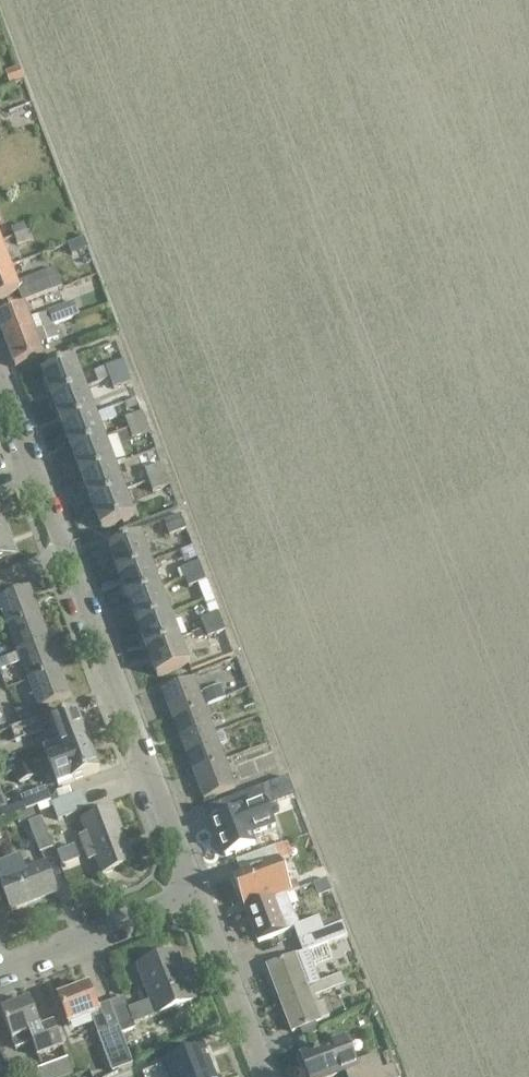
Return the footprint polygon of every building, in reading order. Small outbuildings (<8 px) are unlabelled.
[(11,229),(17,246),(29,241),(23,225),(11,229)] [(10,266),(0,241),(0,269),(10,266)] [(17,285),(10,266),(0,269),(0,297),(18,291),(23,303),(61,288),(54,270),(17,285)] [(47,313),(52,326),(78,316),(73,303),(47,313)] [(6,342),(34,332),(24,307),(0,316),(0,326),(6,342)] [(43,356),(39,346),(47,342),(42,328),(34,332),(6,342),(15,367),(43,356)] [(43,373),(53,400),(87,387),(76,360),(43,373)] [(113,390),(131,383),(122,361),(105,368),(113,390)] [(62,424),(96,412),(87,387),(53,400),(62,424)] [(62,424),(72,450),(106,438),(96,412),(62,424)] [(132,441),(150,435),(142,413),(124,420),(132,441)] [(106,438),(72,450),(82,476),(116,464),(106,438)] [(82,476),(92,502),(125,490),(116,464),(82,476)] [(152,493),(170,486),(161,464),(144,471),(152,493)] [(125,490),(92,502),(102,529),(135,516),(125,490)] [(0,522),(0,560),(17,553),(4,520),(0,522)] [(165,528),(169,537),(186,531),(182,521),(165,528)] [(119,575),(145,565),(152,563),(142,537),(109,549),(119,575)] [(129,600),(161,588),(152,563),(145,565),(119,575),(129,600)] [(181,570),(188,589),(206,582),(199,563),(181,570)] [(9,626),(39,615),(29,586),(0,597),(0,603),(9,626)] [(138,625),(145,623),(171,613),(161,588),(129,600),(138,625)] [(148,650),(179,638),(180,638),(171,613),(145,623),(138,625),(148,650)] [(200,620),(207,639),(225,632),(218,614),(200,620)] [(39,615),(9,626),(19,653),(50,642),(39,615)] [(179,638),(148,650),(158,676),(190,664),(180,638),(179,638)] [(19,653),(29,680),(60,669),(50,642),(19,653)] [(60,669),(29,680),(40,708),(70,697),(60,669)] [(164,691),(174,719),(206,707),(195,679),(164,691)] [(184,745),(216,733),(206,707),(174,719),(184,745)] [(43,748),(48,759),(89,743),(77,714),(50,724),(58,743),(43,748)] [(17,742),(42,732),(36,718),(11,728),(17,742)] [(184,745),(195,772),(226,761),(216,733),(184,745)] [(89,743),(48,759),(59,787),(99,771),(89,743)] [(226,761),(195,772),(205,800),(236,788),(226,761)] [(20,783),(36,777),(31,765),(15,771),(20,783)] [(252,836),(277,827),(268,805),(294,795),(288,779),(234,799),(239,812),(213,821),(226,856),(256,845),(252,836)] [(26,811),(52,801),(47,788),(21,797),(26,811)] [(58,820),(88,809),(82,793),(52,804),(58,820)] [(83,821),(90,840),(83,843),(91,866),(98,863),(103,876),(134,864),(114,810),(83,821)] [(40,853),(54,848),(42,818),(29,823),(40,853)] [(247,910),(287,895),(299,890),(295,881),(290,884),(281,860),(292,855),(287,842),(238,861),(243,874),(235,877),(247,910)] [(58,892),(47,864),(26,872),(21,858),(0,865),(0,880),(11,910),(58,892)] [(287,895),(247,910),(259,942),(295,929),(300,941),(326,931),(321,919),(299,927),(287,895)] [(300,941),(304,953),(269,967),(281,999),(310,988),(305,976),(318,971),(311,953),(350,938),(345,924),(326,931),(300,941)] [(177,953),(145,965),(139,968),(152,1001),(128,1010),(134,1025),(195,1001),(177,953)] [(314,975),(318,985),(334,979),(331,969),(314,975)] [(334,979),(318,985),(310,988),(281,999),(293,1032),(331,1018),(325,1004),(320,1005),(317,997),(347,986),(344,976),(334,979)] [(91,1017),(98,1036),(113,1076),(134,1068),(109,1003),(97,1008),(89,987),(58,998),(68,1025),(91,1017)] [(36,1056),(62,1046),(53,1023),(40,1028),(30,1002),(1,1013),(12,1042),(32,1034),(34,1041),(31,1042),(36,1056)] [(384,1072),(378,1056),(356,1064),(347,1041),(303,1057),(311,1076),(334,1076),(347,1072),(349,1076),(370,1076),(384,1072)] [(164,1063),(170,1076),(214,1076),(215,1076),(204,1048),(164,1063)] [(68,1068),(41,1076),(72,1076),(68,1068)] [(370,1076),(397,1076),(393,1068),(384,1072),(370,1076)]
